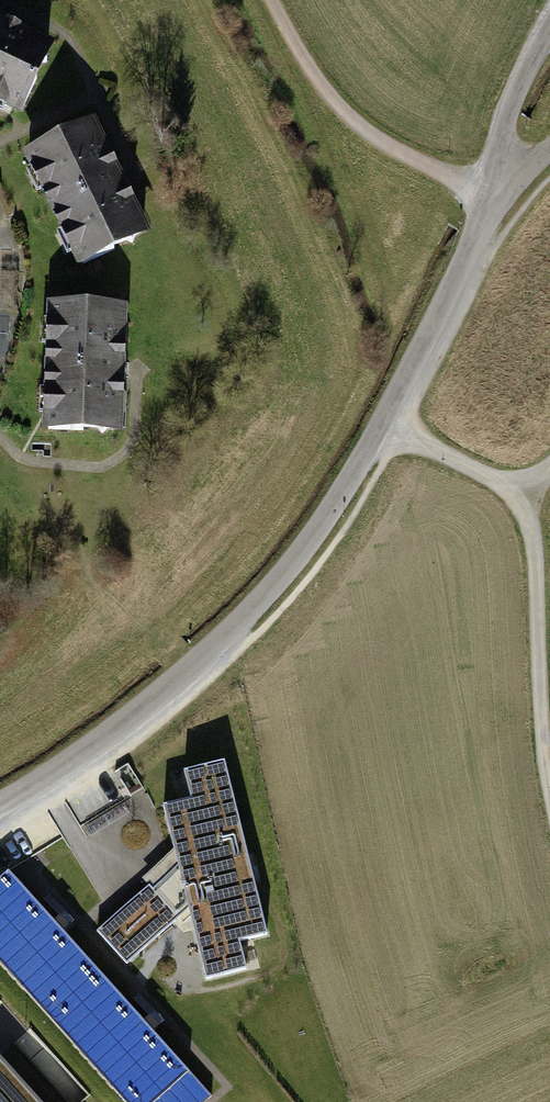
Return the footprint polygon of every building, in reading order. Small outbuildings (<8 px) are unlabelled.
[(0,21),(0,111),(15,118),(50,45),(0,21)] [(107,129),(38,161),(80,253),(150,221),(107,129)] [(137,318),(59,316),(56,441),(134,443),(137,318)] [(130,763),(73,803),(88,824),(145,784),(130,763)] [(128,966),(190,908),(209,979),(244,970),(237,943),(269,935),(225,765),(189,774),(195,800),(164,808),(175,849),(144,879),(150,886),(98,934),(128,966)] [(6,873),(0,879),(0,964),(127,1101),(202,1101),(210,1095),(6,873)] [(0,1057),(0,1101),(41,1101),(0,1057)]
